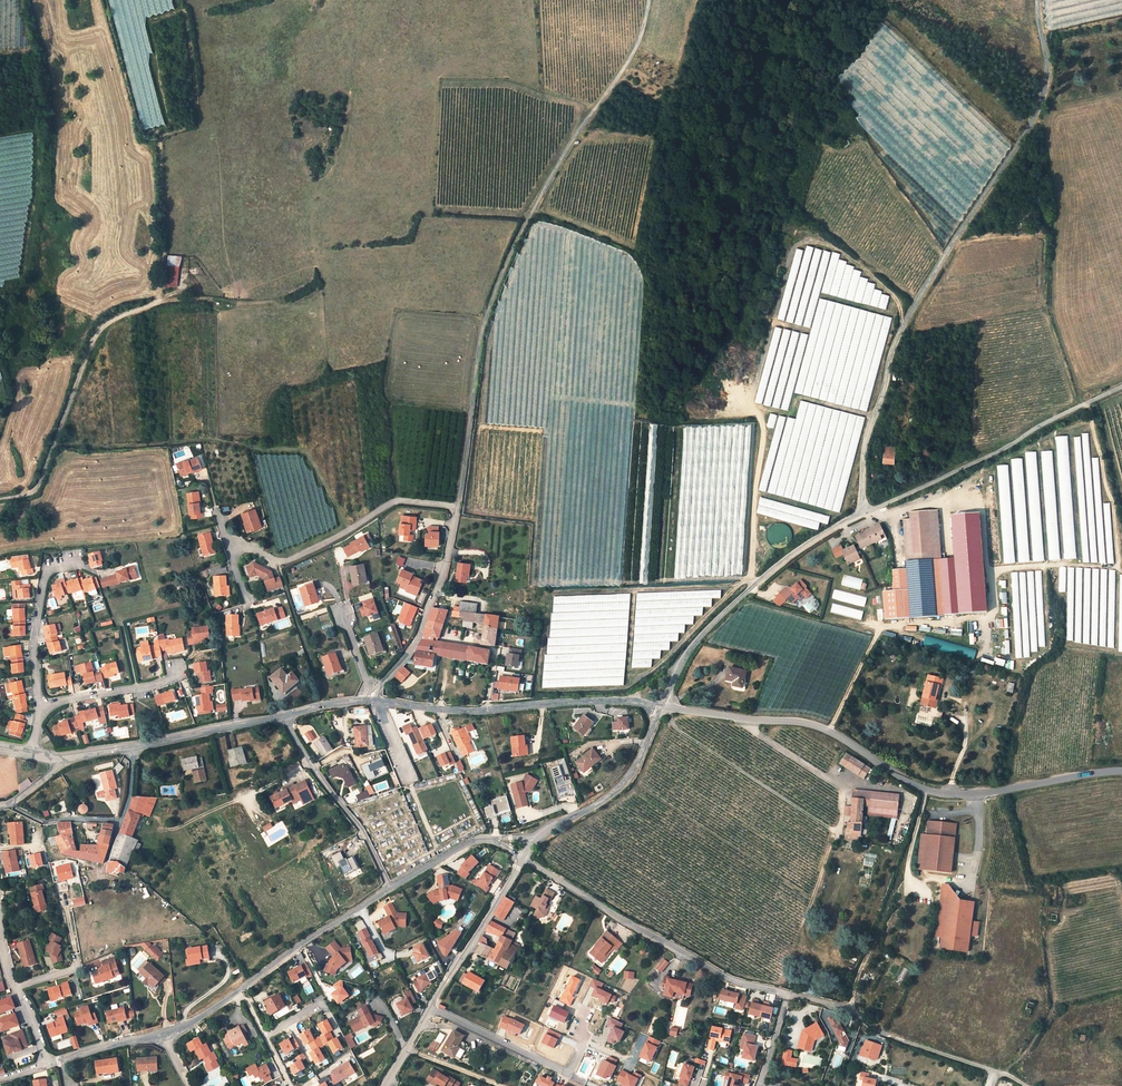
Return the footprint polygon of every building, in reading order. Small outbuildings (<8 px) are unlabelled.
[(837,146),(843,143),(840,137),(833,141),(837,146)] [(171,266),(168,286),(180,287),(183,268),(171,266)] [(1082,564),(1113,562),(1110,502),(1102,503),(1099,457),(1091,457),(1090,433),(1081,433),(1081,436),(1074,436),(1082,564)] [(888,445),(887,444),(887,439),(879,438),(877,455),(887,456),(888,445)] [(188,470),(197,467),(193,455),(179,460),(179,459),(172,461),(176,473),(183,470),(182,468),(186,467),(188,470)] [(194,510),(193,500),(192,500),(191,489),(182,489),(184,511),(186,511),(194,510)] [(904,512),(897,514),(904,555),(939,550),(931,501),(903,506),(904,512)] [(243,531),(254,527),(251,518),(253,517),(250,509),(237,513),(240,522),(243,531)] [(409,514),(396,513),(396,521),(403,522),(403,526),(408,527),(409,514)] [(849,543),(837,549),(837,550),(844,563),(857,557),(852,549),(882,535),(874,520),(859,527),(861,531),(850,536),(855,545),(851,546),(849,543)] [(396,521),(392,521),(392,531),(397,531),(402,532),(403,526),(403,522),(396,521)] [(424,528),(418,531),(418,542),(432,542),(432,528),(431,528),(431,523),(424,523),(424,528)] [(363,537),(360,531),(343,541),(344,542),(336,547),(341,554),(352,548),(355,548),(362,544),(359,539),(363,537)] [(206,550),(204,543),(207,542),(204,532),(192,535),(197,552),(206,550)] [(834,544),(826,548),(829,554),(837,550),(837,549),(834,544)] [(87,559),(86,560),(87,564),(99,561),(98,557),(99,556),(96,547),(85,550),(87,559)] [(948,605),(939,550),(904,555),(905,562),(913,611),(948,605)] [(34,568),(32,568),(29,554),(12,557),(12,558),(14,568),(21,567),(22,570),(23,570),(24,574),(35,572),(34,568)] [(398,557),(393,554),(390,561),(396,564),(398,557)] [(116,576),(125,573),(125,571),(133,569),(130,559),(122,562),(122,563),(113,566),(113,568),(104,571),(106,579),(116,576)] [(250,571),(259,577),(262,589),(277,585),(274,576),(268,578),(266,571),(258,566),(247,560),(245,564),(240,565),(243,575),(248,573),(250,571)] [(461,573),(462,561),(450,560),(448,578),(458,579),(459,573),(461,573)] [(350,581),(353,580),(359,580),(358,573),(356,562),(342,564),(345,581),(350,581)] [(913,611),(905,562),(890,565),(894,586),(884,587),(888,615),(913,611)] [(1120,575),(1119,595),(1115,595),(1116,569),(1060,567),(1058,592),(1068,592),(1066,643),(1116,646),(1115,654),(1121,655),(1121,575),(1120,575)] [(415,581),(413,580),(414,577),(409,575),(408,576),(404,575),(405,572),(395,568),(390,580),(395,581),(394,584),(400,586),(405,588),(407,586),(412,589),(415,581)] [(96,581),(92,572),(89,573),(88,572),(84,574),(83,572),(79,573),(78,571),(74,573),(78,584),(79,586),(83,585),(83,586),(85,586),(85,587),(86,588),(88,588),(89,588),(93,586),(92,582),(96,581)] [(61,588),(60,587),(64,585),(60,576),(59,572),(55,574),(55,575),(50,577),(51,580),(48,581),(52,591),(61,588)] [(78,584),(74,573),(65,576),(65,574),(60,576),(64,585),(65,587),(68,586),(69,587),(78,584)] [(359,580),(353,580),(354,584),(363,582),(361,573),(358,573),(359,580)] [(208,576),(210,594),(221,593),(219,575),(208,576)] [(797,591),(798,590),(801,587),(798,583),(799,581),(794,575),(785,583),(780,582),(773,588),(779,595),(780,594),(784,598),(789,593),(793,594),(797,591)] [(11,593),(22,591),(21,583),(23,583),(22,578),(11,579),(11,583),(10,584),(11,593)] [(305,597),(309,595),(308,590),(304,578),(291,582),(296,599),(305,597)] [(315,598),(313,589),(308,590),(309,595),(305,597),(306,601),(315,598)] [(356,600),(358,604),(354,606),(357,613),(361,611),(362,614),(372,610),(367,596),(356,600)] [(4,617),(16,616),(16,612),(15,612),(14,604),(16,603),(15,597),(2,598),(3,613),(4,613),(4,617)] [(467,610),(468,600),(451,599),(450,608),(467,610)] [(410,604),(399,600),(392,616),(393,619),(402,623),(410,604)] [(423,610),(419,621),(436,621),(440,608),(425,606),(423,610)] [(266,608),(254,612),(255,615),(249,617),(252,624),(276,617),(273,607),(266,609),(266,608)] [(450,608),(445,608),(444,614),(452,615),(456,615),(456,618),(469,619),(469,623),(476,624),(476,621),(489,622),(490,612),(467,610),(450,608)] [(232,625),(232,614),(221,614),(221,634),(230,635),(230,625),(232,625)] [(15,621),(17,621),(16,616),(4,617),(4,621),(3,621),(3,630),(15,630),(15,621)] [(43,636),(54,633),(53,629),(54,628),(51,619),(41,622),(43,630),(41,631),(43,636)] [(205,635),(203,621),(187,623),(187,625),(182,625),(184,635),(189,635),(189,637),(205,635)] [(433,634),(436,621),(419,621),(417,627),(415,633),(424,633),(430,634),(433,634)] [(486,641),(487,641),(489,626),(489,622),(476,621),(476,624),(474,632),(467,632),(467,639),(486,641)] [(156,638),(157,643),(163,642),(164,646),(181,643),(179,631),(162,635),(161,633),(155,634),(156,638)] [(56,636),(55,636),(54,633),(43,636),(44,639),(45,639),(47,648),(58,645),(56,636)] [(370,653),(376,650),(374,645),(370,634),(358,639),(359,642),(363,655),(370,653)] [(432,652),(434,638),(430,638),(424,637),(415,637),(413,637),(407,648),(409,648),(427,651),(432,652)] [(154,649),(154,648),(158,647),(157,643),(156,638),(152,639),(152,641),(147,642),(147,640),(138,642),(138,646),(134,647),(135,655),(140,654),(140,655),(149,653),(149,650),(154,649)] [(445,639),(434,638),(432,652),(450,654),(467,657),(481,660),(483,646),(445,639)] [(14,653),(14,649),(12,649),(11,639),(0,641),(0,643),(1,651),(3,650),(3,654),(14,653)] [(512,644),(501,642),(500,648),(499,648),(497,660),(509,661),(510,650),(511,650),(512,644)] [(374,645),(376,650),(370,653),(372,656),(380,653),(377,644),(374,645)] [(427,651),(409,648),(407,661),(425,664),(427,651)] [(331,663),(328,652),(326,653),(315,656),(320,672),(327,670),(333,668),(331,663)] [(14,658),(15,657),(14,653),(3,654),(4,658),(2,658),(4,668),(15,666),(14,658)] [(194,675),(206,674),(205,664),(203,664),(202,656),(190,657),(191,666),(193,666),(194,675)] [(80,666),(83,678),(100,674),(99,672),(98,667),(91,669),(88,657),(78,659),(80,666)] [(98,667),(99,672),(105,671),(105,669),(116,666),(113,657),(102,660),(102,661),(97,663),(98,667)] [(728,675),(728,679),(737,680),(741,664),(724,661),(721,674),(728,675)] [(337,668),(335,662),(331,663),(333,668),(327,670),(328,674),(337,671),(337,668)] [(396,664),(389,673),(395,678),(403,670),(396,664)] [(49,683),(65,679),(64,673),(62,668),(46,671),(49,683)] [(278,689),(293,678),(286,670),(282,674),(277,668),(267,676),(278,689)] [(927,674),(912,670),(902,707),(923,713),(924,705),(919,703),(920,696),(918,695),(922,680),(925,681),(927,674)] [(511,674),(491,672),(490,684),(502,685),(502,686),(509,687),(509,686),(510,686),(510,685),(512,685),(513,678),(510,678),(511,674)] [(6,688),(4,688),(5,690),(6,690),(17,688),(17,684),(15,684),(13,675),(2,678),(4,686),(5,686),(6,688)] [(190,690),(193,706),(205,704),(204,696),(203,688),(206,688),(205,680),(197,681),(198,689),(190,690)] [(150,691),(153,699),(171,693),(169,685),(159,688),(158,687),(150,690),(150,691)] [(258,695),(254,685),(238,691),(238,689),(229,692),(232,702),(241,699),(241,701),(258,695)] [(17,693),(19,692),(17,688),(6,690),(7,694),(6,695),(8,704),(19,701),(17,693)] [(130,706),(129,699),(112,702),(112,699),(106,700),(107,711),(115,710),(115,712),(125,711),(124,707),(130,706)] [(222,700),(212,701),(213,708),(223,707),(222,700)] [(101,710),(100,701),(92,704),(94,712),(101,710)] [(94,712),(92,704),(83,706),(83,705),(76,707),(77,711),(71,713),(73,721),(74,721),(75,725),(81,724),(79,717),(94,712)] [(5,726),(16,728),(17,719),(19,719),(19,715),(17,715),(18,710),(9,709),(7,717),(6,717),(5,726)] [(575,728),(581,721),(582,722),(586,717),(576,710),(567,722),(575,728)] [(611,714),(605,715),(606,723),(622,722),(621,710),(611,711),(611,714)] [(68,727),(66,723),(72,722),(73,721),(71,713),(64,715),(64,717),(55,719),(59,730),(68,727)] [(347,716),(348,736),(360,735),(358,715),(347,716)] [(417,721),(421,730),(421,731),(429,728),(424,717),(421,719),(417,721)] [(416,732),(411,722),(406,724),(404,719),(397,722),(400,730),(402,729),(406,737),(407,736),(408,738),(406,739),(409,745),(414,743),(416,747),(421,745),(416,732)] [(416,719),(411,722),(416,732),(421,730),(417,721),(416,719)] [(452,741),(454,745),(464,740),(455,722),(452,723),(451,721),(444,724),(445,727),(444,728),(450,741),(452,741)] [(582,722),(581,721),(575,728),(578,730),(579,730),(584,724),(583,722),(582,722)] [(311,746),(322,740),(314,728),(304,734),(311,746)] [(516,748),(515,739),(517,738),(516,729),(503,730),(505,750),(516,748)] [(466,744),(464,740),(454,745),(457,749),(466,744)] [(226,756),(225,756),(226,761),(236,759),(239,758),(237,749),(238,748),(236,743),(223,746),(225,752),(226,756)] [(593,753),(585,743),(571,754),(579,764),(593,753)] [(439,747),(431,751),(436,761),(443,758),(444,760),(450,758),(444,746),(442,747),(439,748),(439,747)] [(551,757),(543,760),(549,776),(557,773),(555,768),(561,766),(556,750),(549,752),(551,757)] [(837,760),(860,775),(867,765),(844,750),(837,760)] [(183,765),(188,764),(192,779),(197,777),(197,776),(203,775),(198,753),(193,755),(193,752),(177,756),(179,762),(182,761),(183,765)] [(351,778),(342,761),(335,759),(324,765),(327,772),(333,769),(339,771),(345,781),(351,778)] [(94,770),(96,789),(97,793),(97,798),(107,796),(106,787),(108,787),(107,775),(116,764),(113,760),(105,768),(94,770)] [(523,779),(527,773),(519,768),(514,776),(504,779),(510,802),(520,799),(517,787),(516,785),(518,784),(521,786),(524,785),(526,781),(523,779)] [(25,773),(18,778),(22,783),(29,778),(25,773)] [(307,788),(310,786),(307,781),(304,783),(300,775),(290,780),(289,777),(281,781),(282,783),(265,791),(271,802),(287,794),(287,793),(286,791),(293,787),(294,790),(299,798),(309,793),(307,788)] [(365,792),(362,785),(352,790),(354,795),(365,792)] [(850,787),(849,795),(861,796),(860,803),(864,803),(863,813),(893,816),(896,792),(850,787)] [(486,803),(479,805),(481,813),(504,807),(500,792),(485,797),(486,803)] [(849,820),(847,832),(853,833),(856,833),(860,803),(861,796),(849,795),(848,804),(847,812),(846,819),(849,820)] [(123,868),(130,850),(133,841),(135,837),(129,834),(139,811),(143,802),(144,797),(129,796),(128,803),(124,817),(119,830),(113,838),(107,859),(123,868)] [(143,802),(151,805),(154,797),(144,797),(143,802)] [(147,814),(151,805),(143,802),(139,811),(147,814)] [(913,865),(918,866),(946,868),(950,827),(951,820),(923,818),(922,831),(917,831),(913,865)] [(849,820),(846,819),(845,819),(844,824),(842,824),(840,836),(852,838),(853,833),(847,832),(849,820)] [(17,820),(6,820),(7,829),(5,829),(6,842),(19,841),(17,820)] [(62,845),(69,847),(64,821),(51,821),(55,831),(62,845)] [(106,822),(96,821),(94,828),(103,831),(106,822)] [(91,851),(71,847),(69,847),(62,845),(55,831),(43,836),(45,843),(52,841),(55,850),(94,863),(96,858),(100,843),(92,841),(92,843),(91,851)] [(91,834),(89,841),(92,841),(100,843),(102,836),(91,834)] [(91,851),(92,843),(78,841),(74,840),(71,847),(91,851)] [(335,846),(325,851),(331,863),(335,860),(340,868),(343,867),(347,864),(348,866),(354,863),(347,851),(340,855),(335,846)] [(0,850),(0,855),(2,870),(15,868),(13,854),(12,849),(0,850)] [(32,853),(26,854),(29,865),(39,863),(36,851),(32,852),(32,853)] [(454,864),(455,865),(454,866),(450,871),(457,876),(462,871),(461,870),(471,860),(465,854),(454,864)] [(116,871),(121,873),(123,868),(107,859),(106,861),(104,871),(114,875),(116,871)] [(65,861),(52,865),(55,879),(69,875),(65,861)] [(469,877),(466,882),(479,890),(483,885),(481,884),(487,876),(488,877),(493,869),(483,863),(472,879),(469,877)] [(442,880),(441,871),(431,872),(433,881),(442,880)] [(971,931),(972,917),(965,916),(968,897),(954,895),(942,880),(936,879),(930,931),(935,932),(934,943),(961,946),(964,930),(971,931)] [(40,888),(38,882),(26,886),(31,904),(34,904),(36,910),(43,907),(37,889),(40,888)] [(535,911),(542,909),(544,903),(546,899),(543,897),(545,892),(547,893),(551,886),(543,882),(538,892),(533,889),(528,899),(534,902),(530,909),(535,911)] [(456,887),(446,883),(443,883),(439,884),(439,886),(433,887),(426,887),(420,892),(426,899),(430,896),(434,895),(437,897),(441,896),(441,895),(444,894),(447,896),(449,893),(453,895),(456,887)] [(490,908),(501,913),(511,895),(501,889),(498,894),(490,908)] [(400,923),(400,911),(391,910),(386,900),(378,904),(384,914),(373,920),(378,931),(394,923),(400,923)] [(498,932),(500,928),(503,921),(487,913),(482,923),(498,932)] [(365,933),(361,925),(352,929),(357,937),(356,938),(359,942),(366,954),(374,950),(367,937),(364,934),(365,933)] [(586,948),(596,956),(599,952),(607,942),(609,942),(615,935),(603,926),(598,933),(599,933),(586,948)] [(456,930),(451,927),(434,939),(433,941),(438,951),(442,953),(456,930)] [(472,946),(476,950),(482,953),(490,939),(482,935),(485,931),(479,928),(475,936),(477,938),(472,946)] [(496,936),(505,942),(510,934),(500,928),(498,932),(496,936)] [(44,946),(46,948),(43,951),(44,952),(48,962),(57,959),(54,951),(53,949),(54,947),(55,945),(53,944),(57,938),(49,933),(45,938),(47,940),(44,946)] [(490,939),(482,953),(496,960),(503,947),(505,942),(496,936),(493,941),(490,939)] [(19,965),(28,963),(27,957),(29,956),(30,956),(26,938),(16,940),(19,956),(20,955),(21,958),(17,958),(19,965)] [(328,938),(320,945),(328,954),(329,955),(326,957),(324,959),(321,961),(320,966),(324,967),(323,970),(329,972),(331,967),(340,959),(337,956),(339,954),(345,953),(344,944),(335,945),(328,938)] [(149,956),(155,950),(148,942),(146,944),(140,939),(132,940),(138,946),(138,945),(145,952),(149,956)] [(409,944),(411,949),(408,950),(412,959),(424,954),(417,940),(409,944)] [(505,942),(503,947),(509,951),(512,946),(505,942)] [(197,958),(203,957),(201,944),(182,946),(182,951),(180,951),(181,962),(197,960),(197,958)] [(512,952),(509,951),(503,947),(496,960),(504,965),(512,952)] [(661,953),(653,963),(658,967),(666,957),(661,953)] [(96,966),(87,969),(91,981),(98,979),(98,977),(114,971),(108,955),(96,959),(98,964),(95,965),(96,966)] [(136,964),(139,966),(136,970),(135,971),(144,979),(143,981),(148,985),(153,980),(155,981),(158,977),(157,975),(158,974),(144,962),(143,962),(140,959),(136,964)] [(301,962),(283,971),(288,980),(301,974),(302,976),(307,974),(301,962)] [(460,979),(476,987),(482,977),(461,967),(455,978),(458,980),(460,979)] [(425,982),(423,979),(428,977),(424,971),(410,977),(412,980),(407,982),(411,991),(416,989),(415,987),(425,982)] [(679,976),(672,975),(673,973),(662,971),(659,983),(662,984),(661,986),(670,988),(670,987),(670,986),(680,988),(680,990),(685,990),(687,989),(688,983),(685,982),(686,978),(679,976)] [(567,973),(555,997),(565,1002),(569,994),(568,994),(576,977),(567,973)] [(595,986),(598,981),(589,976),(586,983),(591,985),(587,993),(594,996),(594,997),(602,1001),(603,998),(608,1000),(611,994),(595,986)] [(344,993),(338,984),(337,978),(336,977),(329,982),(332,987),(326,991),(333,1001),(344,993)] [(49,985),(42,987),(46,999),(57,996),(57,995),(66,992),(64,982),(63,982),(62,980),(57,982),(58,984),(54,985),(49,987),(49,985)] [(742,991),(718,984),(715,994),(732,999),(731,1003),(738,1005),(742,991)] [(400,996),(390,1001),(395,1012),(406,1007),(404,1002),(409,999),(403,987),(397,990),(400,996)] [(874,991),(870,1002),(875,1004),(879,993),(874,991)] [(0,996),(0,1008),(10,1005),(8,1000),(6,994),(0,996)] [(752,995),(748,994),(744,1008),(750,1009),(750,1011),(755,1012),(758,1001),(751,999),(752,995)] [(266,1013),(280,1006),(274,995),(260,1002),(266,1013)] [(759,997),(758,1001),(755,1012),(760,1014),(760,1012),(766,1014),(769,1004),(762,1002),(763,998),(759,997)] [(374,1022),(376,1015),(369,1013),(366,1015),(360,1003),(351,1008),(354,1013),(343,1019),(348,1029),(359,1023),(359,1024),(368,1020),(374,1022)] [(559,1019),(563,1010),(549,1003),(545,1013),(559,1019)] [(76,1015),(73,1016),(75,1022),(86,1019),(87,1022),(95,1020),(92,1011),(89,1012),(86,1004),(78,1007),(79,1009),(74,1011),(76,1015)] [(106,1021),(124,1017),(122,1012),(121,1006),(116,1007),(104,1010),(106,1021)] [(0,1014),(0,1027),(13,1022),(11,1016),(9,1011),(0,1014)] [(49,1034),(66,1028),(62,1016),(60,1012),(54,1014),(55,1018),(45,1022),(49,1034)] [(514,1031),(519,1022),(506,1016),(499,1013),(494,1023),(504,1028),(503,1030),(510,1033),(512,1030),(514,1031)] [(619,1029),(615,1027),(618,1021),(605,1015),(602,1022),(607,1025),(603,1034),(604,1034),(602,1038),(608,1041),(610,1037),(614,1039),(619,1029)] [(836,1015),(831,1017),(839,1042),(838,1045),(846,1048),(847,1044),(845,1036),(842,1036),(842,1034),(845,1033),(842,1020),(841,1017),(837,1018),(836,1015)] [(304,1029),(296,1034),(301,1044),(304,1042),(309,1051),(306,1052),(312,1063),(320,1058),(315,1049),(320,1046),(319,1044),(323,1042),(329,1053),(338,1048),(332,1037),(329,1039),(325,1031),(328,1030),(322,1019),(312,1024),(318,1035),(315,1037),(314,1036),(309,1039),(304,1029)] [(801,1028),(799,1033),(797,1031),(793,1044),(802,1047),(806,1036),(809,1037),(818,1032),(814,1019),(803,1025),(803,1027),(801,1028)] [(842,1020),(845,1033),(850,1025),(842,1020)] [(728,1025),(710,1022),(706,1044),(712,1045),(713,1035),(717,1036),(717,1037),(726,1039),(728,1025)] [(240,1025),(236,1027),(239,1035),(244,1032),(240,1025)] [(555,1032),(544,1026),(537,1040),(549,1045),(555,1032)] [(242,1040),(239,1035),(236,1027),(223,1033),(224,1034),(221,1036),(222,1038),(220,1040),(224,1049),(242,1040)] [(447,1027),(436,1047),(450,1055),(456,1045),(452,1042),(457,1033),(447,1027)] [(14,1048),(15,1050),(20,1048),(19,1046),(25,1044),(20,1028),(12,1030),(13,1032),(9,1034),(1,1037),(6,1053),(12,1051),(11,1049),(14,1048)] [(749,1031),(739,1028),(735,1043),(739,1044),(737,1052),(748,1055),(752,1042),(747,1040),(749,1031)] [(344,1031),(338,1034),(344,1046),(348,1043),(344,1035),(346,1034),(344,1031)] [(656,1039),(644,1033),(635,1054),(646,1059),(656,1039)] [(874,1040),(859,1035),(857,1043),(855,1043),(853,1050),(865,1053),(868,1052),(869,1048),(871,1048),(874,1040)] [(284,1039),(275,1044),(280,1053),(294,1046),(290,1038),(285,1041),(284,1039)] [(209,1069),(215,1067),(211,1060),(213,1059),(209,1052),(207,1054),(201,1044),(197,1046),(193,1039),(182,1045),(187,1052),(191,1050),(197,1060),(200,1059),(203,1064),(201,1065),(203,1069),(208,1067),(209,1069)] [(779,1046),(777,1058),(788,1060),(789,1054),(786,1053),(786,1052),(786,1051),(785,1051),(784,1051),(785,1047),(779,1046)] [(298,1053),(291,1057),(294,1062),(286,1066),(290,1074),(300,1068),(296,1060),(301,1058),(298,1053)] [(605,1054),(603,1059),(599,1057),(592,1072),(604,1078),(611,1063),(610,1062),(612,1057),(605,1054)] [(135,1071),(146,1070),(145,1068),(155,1067),(154,1056),(134,1057),(135,1071)] [(96,1072),(106,1071),(106,1069),(117,1067),(116,1057),(94,1061),(96,1072)] [(689,1063),(679,1059),(674,1073),(675,1073),(673,1080),(681,1083),(684,1076),(689,1063)] [(342,1061),(326,1071),(328,1074),(333,1081),(343,1075),(342,1074),(348,1071),(342,1061)] [(251,1064),(242,1069),(246,1076),(250,1074),(252,1078),(255,1076),(257,1080),(263,1076),(262,1075),(266,1074),(265,1072),(266,1071),(263,1065),(254,1070),(251,1064)] [(857,1064),(855,1070),(859,1072),(855,1085),(866,1085),(868,1085),(866,1082),(868,1078),(870,1079),(872,1073),(863,1070),(865,1066),(857,1064)] [(431,1067),(425,1076),(434,1082),(436,1080),(446,1085),(448,1085),(454,1076),(449,1073),(448,1075),(438,1069),(437,1071),(431,1067)] [(617,1067),(612,1078),(617,1080),(616,1082),(624,1085),(628,1085),(632,1078),(634,1078),(637,1072),(630,1069),(628,1073),(623,1071),(624,1070),(617,1067)] [(721,1085),(724,1085),(732,1085),(735,1077),(742,1079),(744,1071),(734,1069),(733,1071),(721,1068),(719,1074),(724,1075),(723,1079),(721,1085)] [(546,1078),(547,1075),(543,1073),(541,1076),(535,1073),(531,1080),(543,1085),(546,1085),(549,1079),(546,1078)] [(327,1084),(328,1084),(333,1081),(328,1074),(323,1077),(327,1084)] [(263,1076),(258,1080),(261,1084),(268,1081),(265,1076),(263,1077),(263,1076)] [(322,1085),(323,1085),(327,1084),(323,1077),(319,1077),(312,1081),(315,1085),(320,1085),(321,1085),(322,1085)] [(43,1078),(42,1078),(33,1079),(31,1080),(33,1085),(45,1085),(43,1078)]
